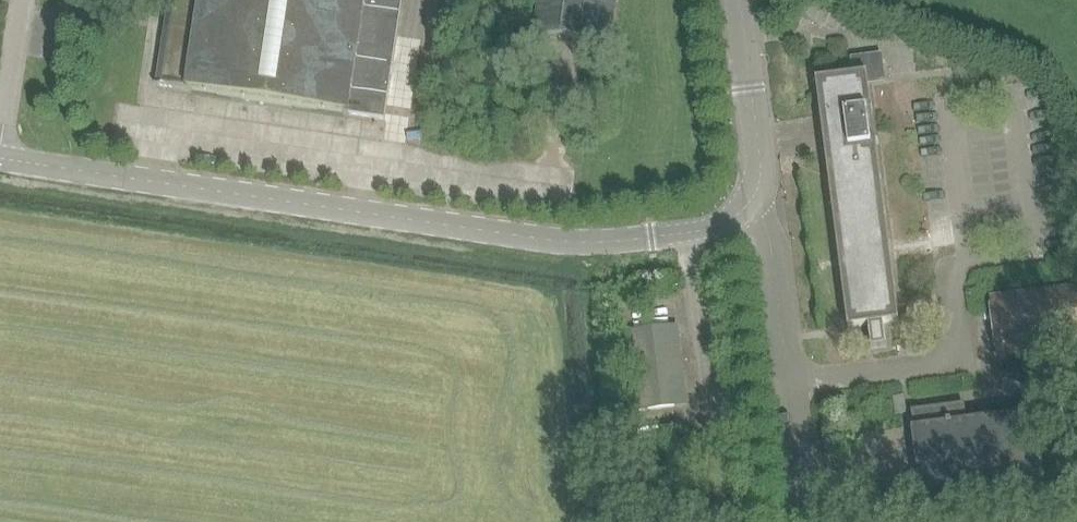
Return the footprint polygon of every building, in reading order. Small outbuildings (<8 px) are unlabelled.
[(161,16),(167,17),(156,86),(186,90),(186,91),(348,115),(383,120),(401,0),(164,0),(161,16)] [(559,37),(609,44),(615,0),(538,0),(533,33),(559,37)] [(835,0),(800,0),(795,15),(836,30),(845,4),(835,0)] [(866,73),(840,77),(815,80),(847,328),(868,325),(871,349),(886,347),(883,323),(898,321),(866,73)] [(990,298),(998,357),(1076,347),(1076,287),(990,298)] [(629,338),(637,405),(685,399),(677,332),(629,338)] [(911,429),(918,485),(919,493),(1040,477),(1031,414),(966,422),(963,404),(912,411),(914,429),(911,429)]
